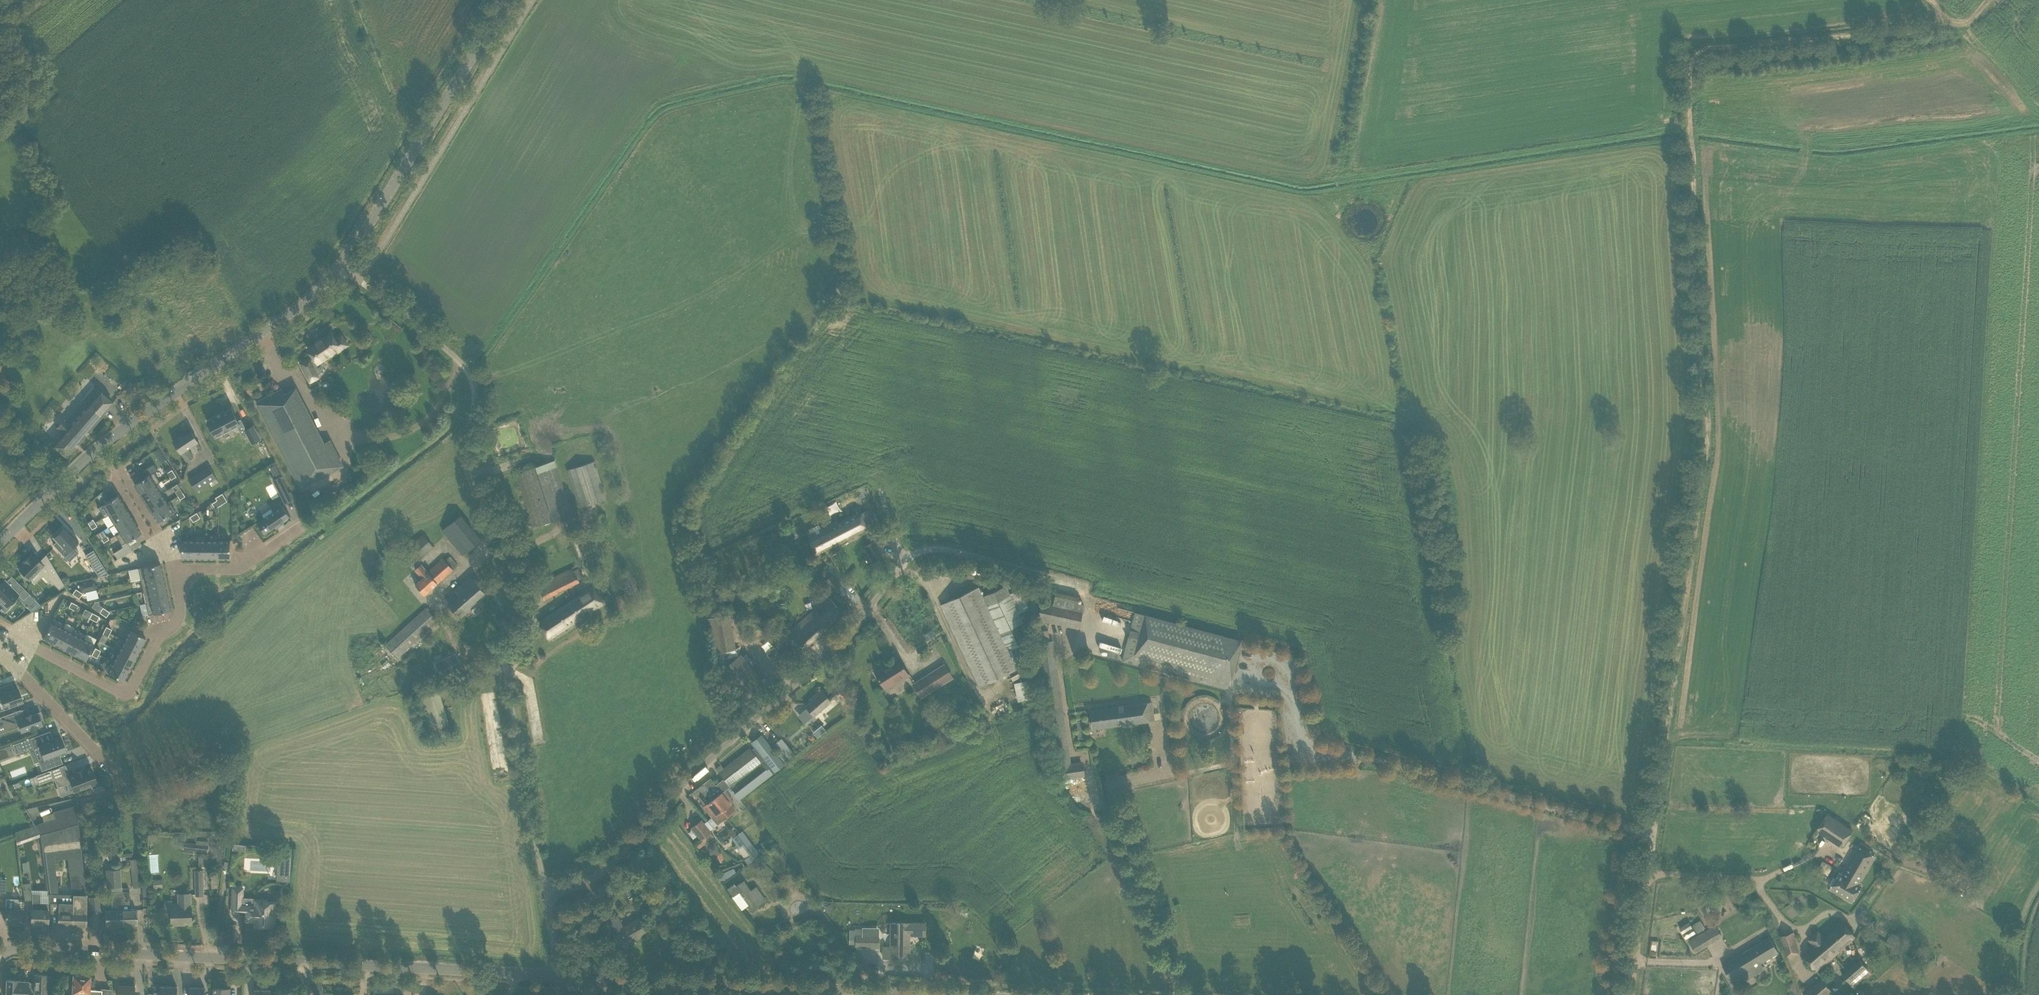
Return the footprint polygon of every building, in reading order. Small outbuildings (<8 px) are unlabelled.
[(308,359),(300,363),(310,382),(318,377),(312,366),(317,363),(331,354),(332,355),(335,354),(336,353),(338,352),(339,350),(343,348),(345,345),(345,343),(344,340),(342,338),(340,338),(337,338),(335,340),(330,333),(322,339),(321,339),(316,342),(316,343),(307,349),(314,358),(309,361),(308,359)] [(63,431),(51,444),(66,456),(90,429),(89,429),(112,403),(94,387),(82,399),(87,403),(69,423),(65,419),(58,427),(63,431)] [(256,402),(300,488),(337,469),(296,388),(284,394),(282,389),(256,402)] [(209,406),(201,410),(210,426),(231,415),(236,424),(241,422),(246,432),(255,428),(248,414),(241,418),(235,408),(232,409),(226,397),(218,401),(218,400),(208,405),(209,406)] [(173,441),(178,449),(187,461),(193,457),(187,448),(198,441),(191,431),(181,438),(180,436),(173,441)] [(516,473),(533,527),(572,514),(554,460),(516,473)] [(567,470),(578,508),(607,499),(594,461),(567,470)] [(274,465),(269,467),(274,476),(279,474),(274,465)] [(188,479),(196,491),(209,482),(212,486),(218,482),(216,478),(208,466),(188,479)] [(140,494),(156,484),(160,482),(154,472),(134,484),(140,494)] [(280,476),(273,480),(281,496),(288,492),(280,476)] [(162,493),(156,484),(140,494),(146,503),(162,493)] [(167,502),(162,493),(146,503),(152,512),(167,502)] [(227,501),(222,493),(215,497),(217,500),(220,505),(227,501)] [(108,514),(123,504),(117,495),(97,507),(104,517),(108,515),(108,514)] [(176,511),(169,501),(167,502),(152,512),(158,522),(176,511)] [(282,523),(290,517),(280,502),(262,514),(265,519),(258,524),(266,534),(276,528),(282,524),(282,523)] [(113,523),(129,514),(123,504),(108,514),(108,515),(113,523)] [(823,532),(808,540),(816,554),(875,524),(867,509),(859,513),(859,512),(836,524),(835,521),(832,523),(830,520),(820,526),(823,532)] [(119,533),(135,523),(129,514),(113,523),(119,532),(119,533)] [(141,533),(135,523),(119,533),(119,532),(115,535),(121,545),(141,533)] [(442,530),(462,555),(470,549),(449,524),(442,530)] [(53,537),(56,541),(57,541),(53,544),(63,554),(69,560),(72,557),(72,558),(78,552),(78,553),(78,552),(72,546),(78,541),(79,541),(74,536),(73,536),(70,534),(64,526),(59,531),(58,530),(58,531),(59,531),(53,537)] [(426,554),(433,547),(423,535),(407,548),(418,560),(426,554)] [(206,559),(206,540),(207,540),(207,536),(194,536),(194,540),(195,540),(195,558),(206,559)] [(195,558),(195,540),(194,540),(182,540),(182,558),(195,558)] [(218,559),(218,540),(207,540),(206,540),(206,559),(218,559)] [(230,559),(230,540),(218,540),(218,559),(230,559)] [(117,559),(131,550),(127,544),(113,552),(117,559)] [(869,554),(873,562),(882,558),(877,549),(869,554)] [(93,550),(85,555),(94,570),(96,572),(103,567),(93,550)] [(24,564),(18,569),(29,580),(38,571),(48,581),(50,579),(59,589),(64,584),(46,554),(39,561),(31,553),(22,562),(24,564)] [(414,584),(417,587),(424,595),(458,565),(450,556),(445,560),(443,558),(428,571),(421,563),(414,569),(421,578),(414,584)] [(163,575),(160,563),(138,568),(140,579),(163,575)] [(567,571),(567,572),(538,585),(544,599),(580,583),(578,577),(583,575),(579,567),(573,570),(573,568),(567,571)] [(512,571),(501,580),(507,587),(518,579),(512,571)] [(165,586),(163,575),(140,579),(143,591),(165,586)] [(841,584),(832,575),(824,582),(833,591),(841,584)] [(0,584),(0,601),(1,601),(0,602),(0,609),(2,611),(2,610),(4,612),(10,606),(8,604),(18,594),(23,599),(29,593),(11,576),(6,581),(4,580),(0,584)] [(459,617),(486,593),(471,576),(454,590),(458,595),(448,604),(459,617)] [(603,581),(608,590),(615,586),(610,577),(603,581)] [(86,583),(79,584),(81,592),(87,590),(86,583)] [(1019,614),(1029,609),(1020,588),(1009,593),(1006,585),(982,596),(978,587),(941,604),(979,686),(1016,670),(1007,651),(1024,643),(1015,626),(1023,622),(1019,614)] [(168,598),(165,586),(143,591),(145,603),(168,598)] [(592,586),(538,622),(549,639),(603,603),(592,586)] [(97,589),(86,592),(87,599),(99,597),(97,589)] [(170,610),(168,598),(145,603),(148,615),(170,610)] [(787,633),(797,644),(804,652),(845,617),(830,600),(825,603),(828,607),(820,613),(816,608),(787,633)] [(1078,629),(1082,612),(1040,603),(1036,622),(1042,624),(1042,622),(1078,629)] [(385,645),(397,658),(438,621),(426,608),(385,645)] [(1122,660),(1227,689),(1230,679),(1231,680),(1241,642),(1135,613),(1122,660)] [(716,672),(715,673),(742,706),(762,690),(763,691),(765,689),(764,688),(765,687),(739,654),(738,654),(735,649),(729,614),(707,617),(713,652),(716,672)] [(53,644),(62,628),(65,624),(53,618),(42,638),(53,644)] [(63,649),(72,633),(71,633),(62,628),(53,644),(63,649)] [(83,639),(85,634),(74,628),(71,633),(72,633),(63,649),(74,655),(83,638),(83,639)] [(140,649),(146,638),(129,630),(124,640),(140,649)] [(1037,642),(1038,650),(1032,651),(1037,684),(1043,683),(1057,781),(1084,777),(1082,761),(1071,762),(1054,640),(1049,641),(1047,630),(1037,631),(1038,642),(1037,642)] [(924,635),(927,640),(933,636),(930,631),(924,635)] [(85,660),(93,644),(83,639),(83,638),(74,655),(85,660)] [(135,659),(140,649),(124,640),(118,651),(135,659)] [(1101,653),(1121,657),(1122,652),(1102,648),(1101,653)] [(780,655),(783,658),(790,665),(797,659),(786,649),(780,655)] [(129,670),(135,659),(118,651),(113,662),(129,670)] [(129,670),(113,662),(107,659),(105,663),(110,666),(107,672),(124,681),(129,670)] [(899,659),(884,668),(883,667),(875,672),(885,689),(908,675),(899,659)] [(459,662),(439,672),(443,679),(463,669),(459,662)] [(911,683),(921,698),(953,677),(944,663),(911,683)] [(427,670),(422,674),(427,679),(431,675),(427,670)] [(1013,683),(1017,701),(1030,698),(1026,680),(1013,683)] [(441,687),(416,694),(427,732),(453,724),(441,687)] [(17,688),(5,693),(5,692),(0,693),(0,699),(3,708),(22,701),(17,688)] [(805,706),(812,713),(814,716),(831,701),(821,689),(813,696),(815,698),(805,706)] [(1154,720),(1152,702),(1090,710),(1092,728),(1154,720)] [(39,712),(32,715),(31,714),(23,717),(20,709),(0,717),(0,727),(9,723),(11,728),(17,726),(19,726),(21,732),(29,729),(42,725),(40,720),(42,719),(39,712)] [(927,727),(945,733),(948,721),(930,716),(927,727)] [(50,731),(12,744),(15,753),(38,745),(43,759),(38,761),(41,770),(62,763),(59,754),(66,751),(60,736),(53,739),(50,731)] [(769,765),(734,794),(738,800),(774,771),(775,772),(785,764),(762,734),(752,742),(769,765)] [(773,745),(779,753),(786,761),(794,754),(781,738),(773,745)] [(721,765),(716,769),(729,785),(761,762),(750,748),(723,767),(721,765)] [(96,783),(91,768),(85,770),(84,768),(74,772),(74,774),(69,776),(65,764),(35,775),(39,784),(54,778),(57,786),(70,781),(74,791),(96,783)] [(712,818),(714,817),(716,815),(721,821),(735,810),(730,803),(733,801),(723,790),(721,792),(710,778),(694,791),(705,805),(703,806),(712,818)] [(85,925),(86,915),(86,893),(80,847),(76,805),(53,811),(53,812),(55,818),(43,821),(38,823),(39,833),(40,837),(41,836),(43,853),(45,853),(52,902),(50,902),(50,913),(58,913),(57,924),(85,925)] [(1852,830),(1827,813),(1818,827),(1843,844),(1852,830)] [(692,827),(701,839),(710,832),(701,820),(692,827)] [(748,856),(751,861),(755,858),(756,859),(764,853),(760,855),(742,831),(731,839),(746,858),(748,856)] [(764,849),(772,843),(768,837),(760,843),(764,849)] [(183,850),(207,852),(208,841),(195,840),(195,844),(184,842),(183,850)] [(279,847),(278,880),(290,880),(291,848),(279,847)] [(1858,884),(1875,856),(1858,847),(1847,866),(1850,869),(1846,876),(1842,874),(1838,880),(1836,879),(1831,886),(1834,888),(1833,890),(1852,901),(1861,886),(1858,884)] [(764,853),(756,859),(761,864),(768,859),(764,853)] [(129,859),(133,888),(140,887),(136,858),(129,859)] [(1829,875),(1833,867),(1823,861),(1818,869),(1829,875)] [(105,870),(107,888),(121,887),(119,869),(105,870)] [(723,873),(717,876),(721,882),(727,878),(723,873)] [(153,887),(163,887),(163,878),(153,879),(153,887)] [(786,898),(783,888),(780,879),(768,883),(773,901),(786,898)] [(739,891),(752,909),(765,900),(756,887),(751,890),(743,880),(733,888),(737,893),(739,891)] [(30,883),(22,884),(24,900),(32,899),(32,893),(30,883)] [(111,910),(104,910),(105,915),(105,925),(121,925),(122,925),(121,891),(119,891),(111,892),(111,910)] [(129,891),(121,891),(122,925),(123,925),(136,924),(136,914),(136,909),(129,909),(129,891)] [(31,913),(30,923),(47,924),(48,914),(48,910),(47,910),(47,903),(39,902),(40,893),(32,893),(32,899),(32,902),(31,909),(31,913)] [(166,901),(166,906),(166,916),(172,916),(172,924),(181,924),(181,923),(192,922),(191,894),(178,895),(178,903),(172,903),(172,900),(166,901)] [(233,894),(232,909),(242,910),(242,909),(243,898),(243,894),(233,894)] [(88,897),(90,912),(100,911),(97,896),(88,897)] [(243,898),(242,909),(247,910),(246,921),(255,921),(255,925),(263,926),(264,927),(269,928),(270,926),(272,926),(272,923),(274,923),(274,913),(275,903),(268,903),(265,902),(266,899),(264,899),(254,899),(243,898)] [(5,922),(21,923),(21,909),(21,899),(12,899),(12,909),(5,909),(5,922)] [(613,932),(621,947),(649,931),(641,916),(623,927),(617,916),(608,921),(614,932),(613,932)] [(1692,925),(1697,933),(1705,928),(1700,920),(1692,925)] [(1804,956),(1816,971),(1840,951),(1838,949),(1855,936),(1843,922),(1825,938),(1818,930),(1807,939),(1814,947),(1804,956)] [(883,947),(883,955),(890,956),(890,958),(909,958),(909,947),(906,947),(906,935),(909,935),(925,935),(925,925),(925,923),(891,923),(890,947),(883,947)] [(1689,941),(1695,951),(1712,941),(1706,931),(1689,941)] [(1781,936),(1787,956),(1799,952),(1793,933),(1781,936)] [(878,935),(862,935),(862,947),(879,947),(878,935)] [(778,937),(770,944),(776,951),(784,944),(782,941),(778,937)] [(1764,969),(1761,963),(1778,952),(1770,937),(1722,965),(1735,986),(1764,969)] [(1860,959),(1843,974),(1854,987),(1871,973),(1860,959)] [(52,986),(46,985),(46,973),(35,973),(34,992),(34,993),(34,994),(52,994),(52,986)] [(89,976),(73,975),(72,994),(81,994),(81,992),(88,993),(87,994),(101,994),(101,990),(89,989),(89,976)] [(17,979),(6,979),(5,994),(16,994),(17,979)] [(34,992),(28,992),(28,980),(17,980),(17,979),(16,994),(34,994),(34,993),(34,992)] [(1832,993),(1821,980),(1804,994),(1829,994),(1832,993)] [(135,985),(119,985),(119,994),(135,994),(135,985)] [(177,986),(169,986),(168,985),(166,985),(165,986),(161,986),(161,993),(154,993),(154,994),(177,994),(177,986)] [(204,987),(190,987),(189,994),(204,994),(204,987)]
